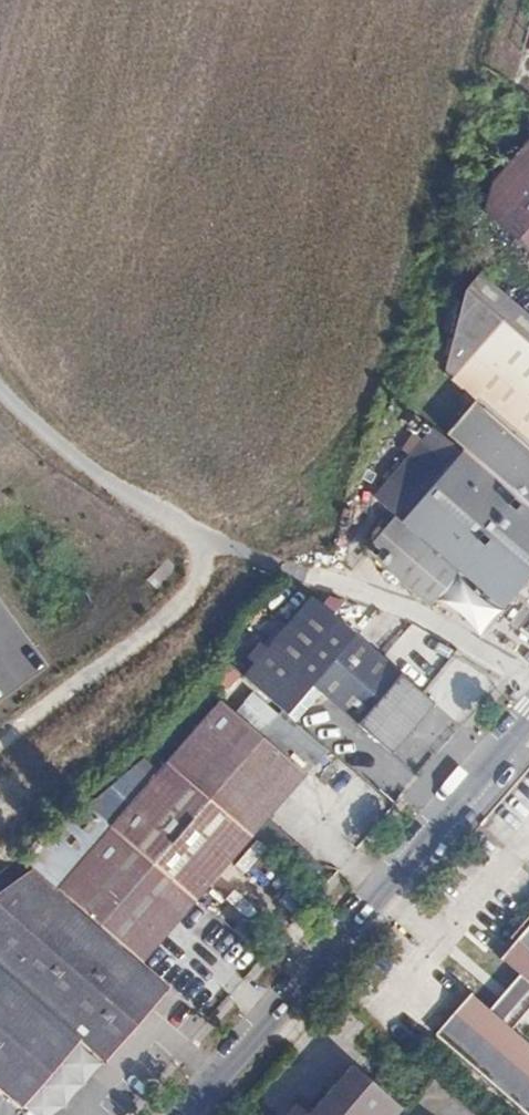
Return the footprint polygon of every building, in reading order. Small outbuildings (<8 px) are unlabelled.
[(487,188),(483,221),(528,263),(528,165),(487,188)] [(481,286),(467,302),(449,385),(454,395),(478,416),(450,450),(463,461),(528,517),(528,326),(481,286)] [(464,586),(507,624),(528,598),(528,517),(463,461),(458,463),(438,445),(377,513),(399,533),(373,564),(433,619),(464,586)] [(323,605),(258,678),(302,718),(325,693),(402,762),(444,712),(323,605)] [(63,890),(149,964),(313,776),(226,703),(63,890)] [(0,898),(0,970),(89,1043),(113,1063),(180,991),(149,964),(63,890),(41,871),(0,898)] [(441,1030),(528,1112),(528,1042),(527,1040),(528,1037),(528,932),(504,958),(526,974),(494,1011),(474,992),(441,1030)] [(84,1048),(89,1043),(0,970),(0,1090),(26,1113),(84,1048)] [(108,1068),(113,1063),(89,1043),(84,1048),(108,1068)] [(404,1111),(355,1066),(312,1113),(299,1103),(288,1114),(401,1114),(404,1111)]
